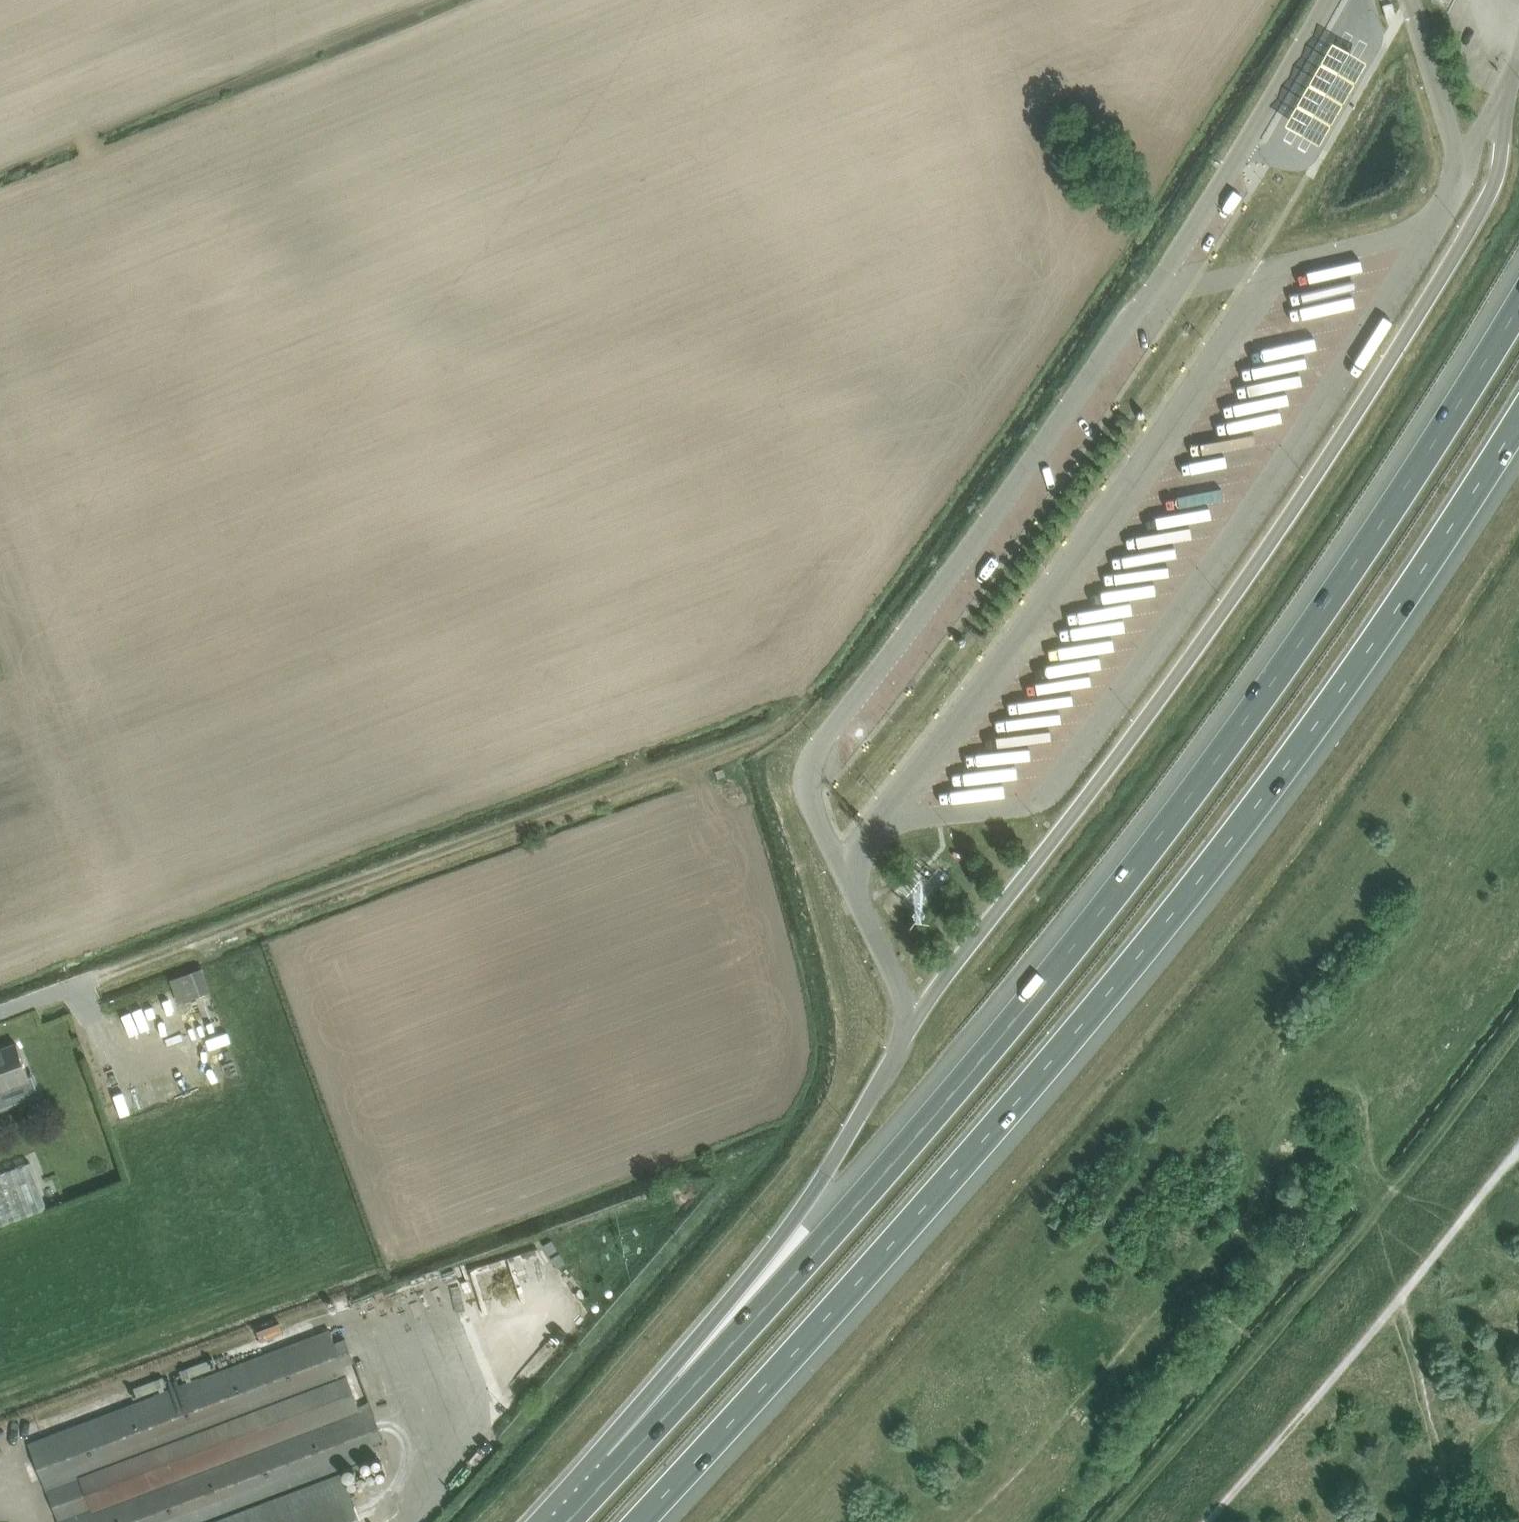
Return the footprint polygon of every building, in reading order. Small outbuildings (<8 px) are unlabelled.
[(1285,116),(1320,136),(1367,52),(1332,33),(1285,116)] [(203,968),(171,979),(174,986),(180,1003),(188,1000),(211,991),(203,968)] [(30,1078),(17,1043),(0,1050),(0,1089),(30,1078)] [(48,1208),(32,1162),(0,1174),(0,1227),(48,1208)] [(329,1329),(29,1443),(59,1521),(194,1521),(377,1453),(359,1406),(343,1364),(354,1360),(345,1337),(334,1342),(329,1329)] [(341,1470),(206,1521),(361,1521),(341,1470)]
